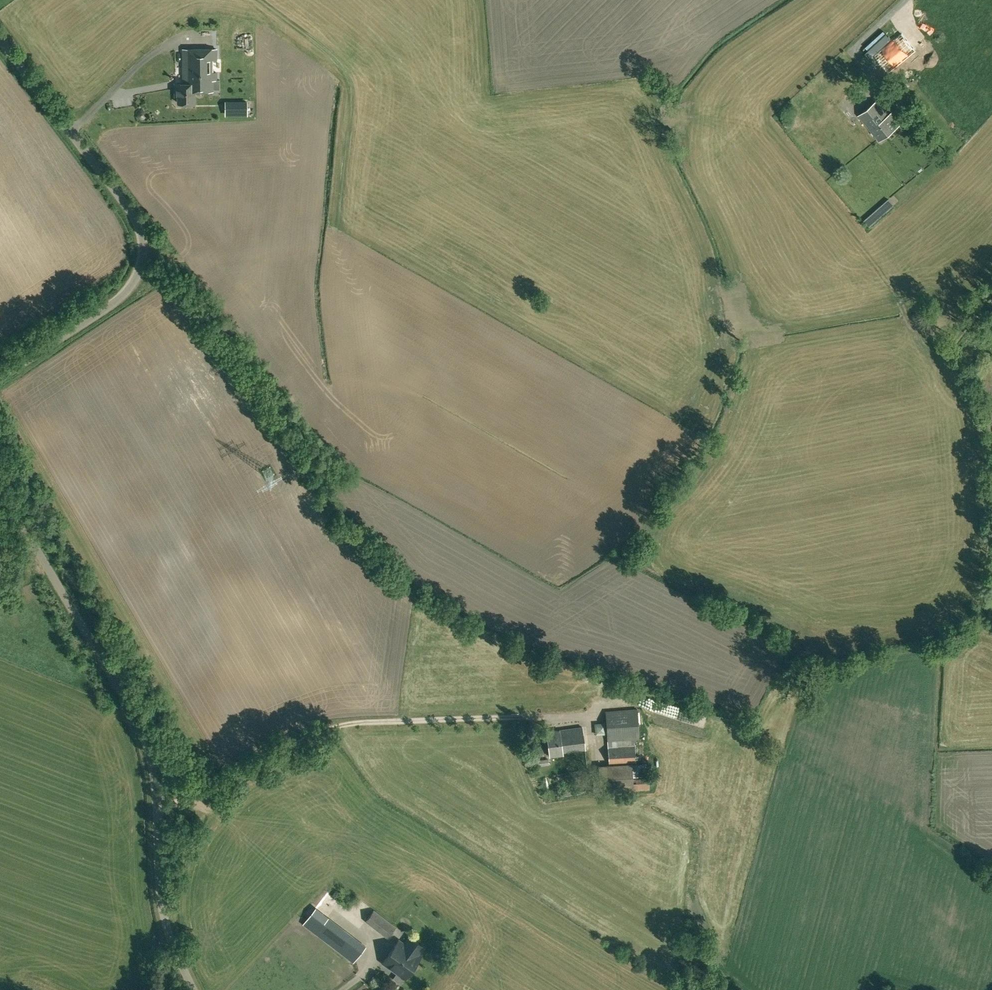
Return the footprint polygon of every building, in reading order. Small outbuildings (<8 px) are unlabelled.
[(900,42),(874,63),(888,79),(913,58),(900,42)] [(216,49),(183,49),(184,84),(176,84),(177,87),(175,87),(175,96),(178,96),(178,103),(194,103),(194,90),(213,90),(213,79),(216,79),(216,49)] [(879,141),(900,124),(887,107),(885,109),(877,100),(859,115),(879,141)] [(226,115),(246,114),(246,102),(226,102),(226,115)] [(887,198),(863,219),(869,227),(893,206),(887,198)] [(637,709),(606,711),(608,748),(635,746),(635,739),(639,738),(637,709)] [(563,753),(585,750),(582,727),(546,731),(550,756),(563,754),(563,753)] [(635,746),(608,748),(609,764),(632,763),(636,763),(635,746)] [(633,779),(632,763),(598,765),(601,793),(649,789),(649,778),(633,779)] [(638,777),(646,776),(643,764),(635,766),(638,777)] [(353,962),(366,946),(316,907),(304,923),(353,962)] [(387,938),(395,927),(373,910),(365,920),(387,938)] [(415,963),(420,956),(419,955),(425,947),(410,936),(404,944),(399,940),(383,962),(397,972),(393,978),(400,984),(410,970),(412,972),(417,965),(415,963)]
